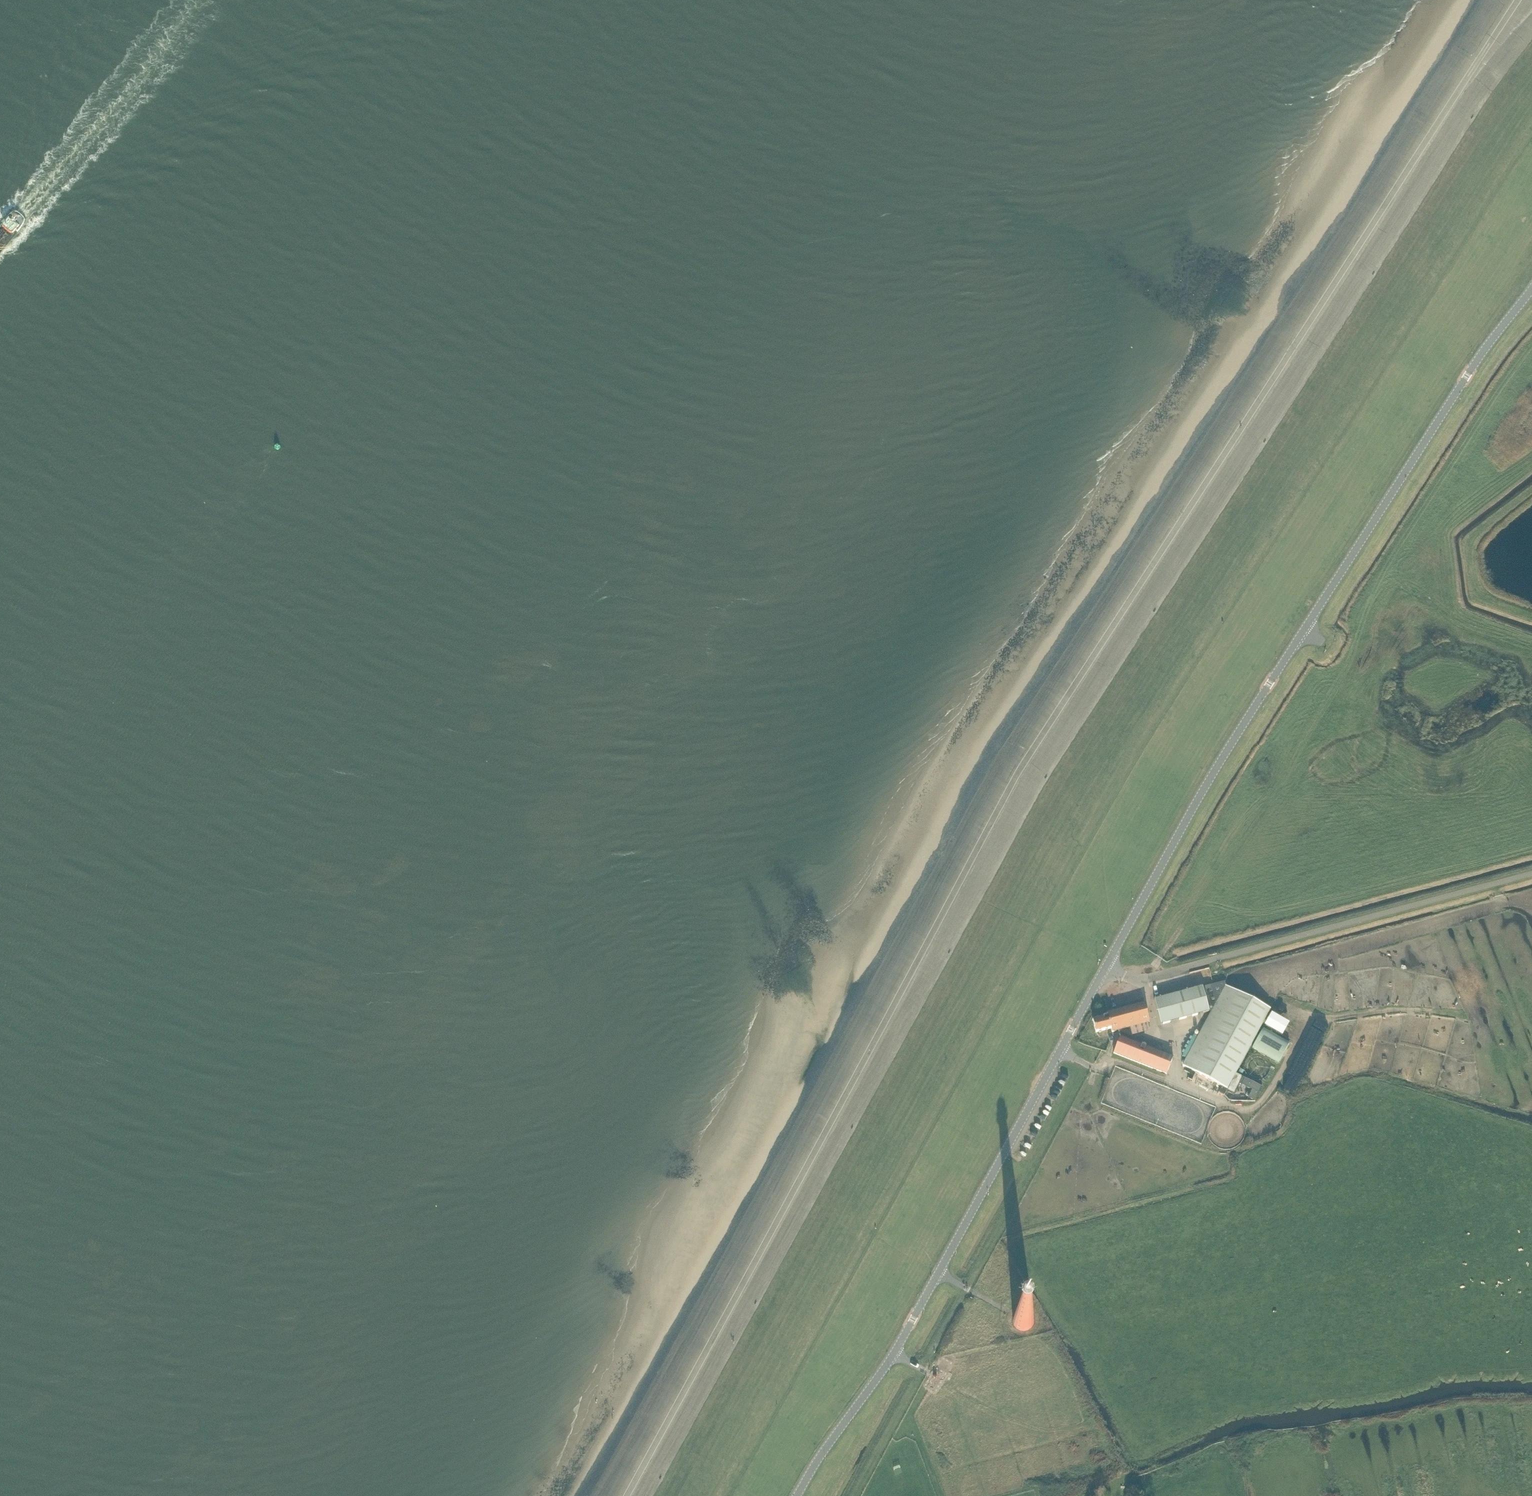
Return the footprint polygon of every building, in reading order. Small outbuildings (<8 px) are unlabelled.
[(1226,986),(1225,983),(1225,982),(1203,987),(1154,1000),(1161,1025),(1209,1012),(1208,1007),(1213,1010),(1183,1066),(1187,1068),(1185,1071),(1190,1074),(1188,1079),(1192,1080),(1196,1073),(1222,1087),(1219,1093),(1224,1095),(1270,1010),(1226,986)] [(1150,1022),(1145,1005),(1144,1003),(1107,1013),(1108,1015),(1107,1015),(1093,1020),(1096,1032),(1111,1028),(1112,1032),(1118,1030),(1120,1036),(1114,1053),(1167,1074),(1173,1057),(1133,1041),(1129,1028),(1150,1022)] [(1243,1080),(1240,1087),(1253,1093),(1249,1101),(1256,1104),(1263,1090),(1243,1080)] [(1031,1312),(1028,1310),(1023,1309),(1019,1310),(1015,1313),(1014,1315),(1013,1317),(1012,1321),(1013,1325),(1015,1327),(1017,1329),(1021,1331),(1024,1332),(1027,1331),(1030,1329),(1033,1327),(1034,1324),(1035,1320),(1034,1316),(1031,1312)]
